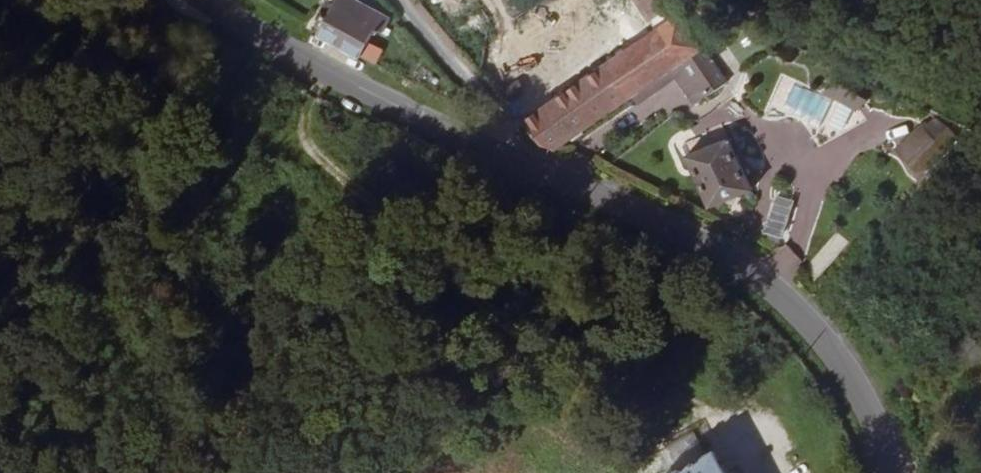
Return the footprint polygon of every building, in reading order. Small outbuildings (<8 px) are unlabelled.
[(329,2),(323,15),(369,39),(384,7),(391,10),(396,0),(325,0),(329,2)] [(556,148),(673,70),(704,48),(672,0),(639,0),(657,27),(526,116),(542,141),(556,148)] [(695,104),(728,83),(704,48),(673,70),(695,104)] [(856,114),(865,100),(835,80),(825,94),(856,114)] [(729,140),(688,160),(711,210),(753,190),(729,140)] [(786,230),(788,200),(773,199),(771,229),(786,230)] [(723,439),(669,472),(744,472),(723,439)]
